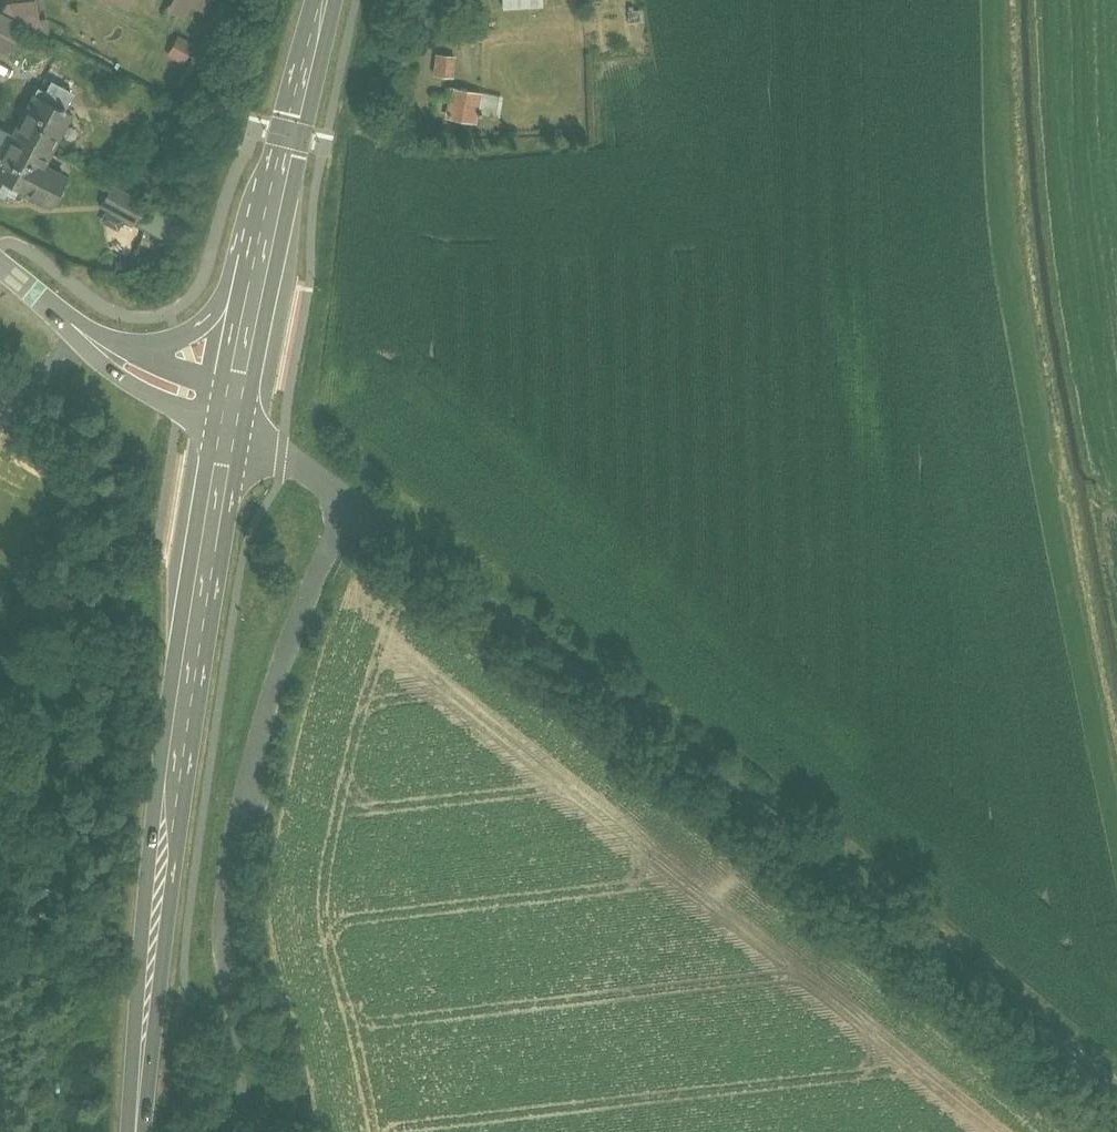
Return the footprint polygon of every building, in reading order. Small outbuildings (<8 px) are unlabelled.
[(187,1),(205,10),(210,0),(163,0),(159,8),(179,18),(187,1)] [(633,14),(650,12),(648,0),(631,0),(633,14)] [(163,50),(179,61),(190,44),(174,33),(163,50)] [(457,66),(459,42),(438,40),(436,64),(457,66)] [(479,110),(484,79),(449,73),(444,104),(479,110)] [(0,154),(0,189),(17,198),(21,190),(52,205),(69,172),(48,162),(73,112),(63,107),(72,90),(50,78),(45,89),(36,84),(11,132),(0,126),(0,153),(0,154)] [(116,162),(113,160),(97,190),(135,210),(150,180),(135,172),(146,151),(127,141),(116,162)]
